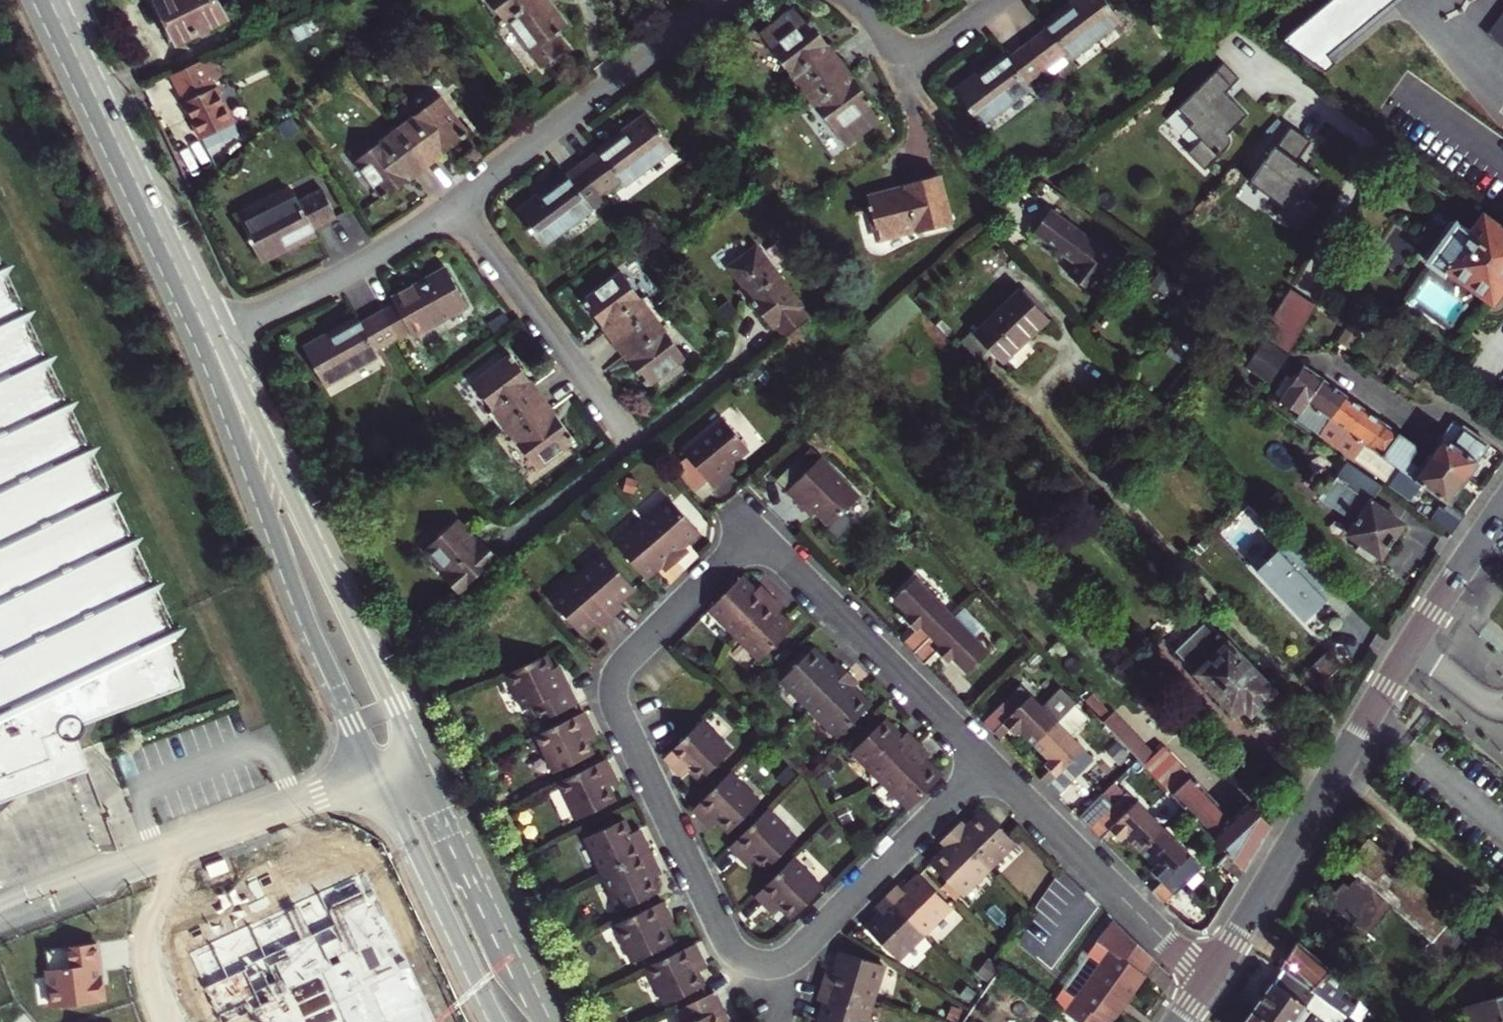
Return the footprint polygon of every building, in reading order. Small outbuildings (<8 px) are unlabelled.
[(176,41),(224,17),(216,0),(158,0),(156,1),(168,24),(163,27),(170,39),(174,37),(176,41)] [(531,53),(567,26),(546,0),(480,0),(501,27),(507,23),(531,53)] [(1027,43),(1046,67),(1066,52),(1070,58),(1120,21),(1104,0),(1075,0),(1044,23),(1047,27),(1027,43)] [(1307,18),(1306,17),(1288,31),(1315,64),(1393,0),(1329,0),(1307,18)] [(1495,37),(1472,20),(1482,7),(1472,0),(1423,0),(1422,1),(1434,10),(1433,12),(1463,33),(1464,32),(1475,40),(1443,84),(1498,124),(1502,117),(1502,27),(1495,37)] [(1487,4),(1502,17),(1502,0),(1490,0),(1487,4)] [(786,77),(797,91),(840,60),(827,44),(808,18),(804,21),(793,6),(758,31),(791,74),(786,77)] [(1004,53),(955,91),(981,126),(1030,88),(1026,82),(1046,67),(1027,43),(1007,58),(1004,53)] [(174,75),(173,75),(203,138),(234,123),(216,85),(215,85),(203,60),(174,75)] [(878,119),(868,104),(871,101),(853,77),(840,60),(797,91),(809,106),(814,104),(844,144),(878,119)] [(1237,89),(1217,70),(1174,114),(1203,142),(1191,155),(1205,168),(1252,120),(1229,98),(1237,89)] [(407,112),(393,123),(425,166),(442,154),(467,135),(463,130),(439,96),(412,117),(407,112)] [(622,131),(576,165),(599,195),(619,180),(623,186),(673,148),(649,117),(625,135),(622,131)] [(380,193),(383,198),(409,178),(425,166),(393,123),(377,135),(381,140),(355,160),(380,193)] [(1312,144),(1290,129),(1249,188),(1309,229),(1318,212),(1308,203),(1322,184),(1298,166),(1312,144)] [(543,246),(603,200),(599,195),(576,165),(540,192),(544,197),(519,215),(543,246)] [(939,177),(868,195),(879,239),(917,229),(919,236),(952,227),(939,177)] [(241,222),(259,256),(286,243),(288,248),(316,234),(313,228),(337,216),(324,189),(301,201),(297,194),(241,222)] [(1050,207),(1033,230),(1076,263),(1068,274),(1091,290),(1116,257),(1050,207)] [(1416,251),(1443,271),(1446,268),(1491,300),(1502,284),(1502,228),(1483,215),(1469,233),(1443,215),(1416,251)] [(798,327),(811,318),(801,305),(804,303),(758,243),(730,263),(755,297),(751,300),(772,327),(777,324),(786,337),(798,327)] [(0,265),(0,812),(1,811),(8,805),(21,794),(89,769),(77,737),(81,735),(83,731),(84,727),(84,723),(84,722),(82,718),(80,714),(76,712),(72,711),(68,711),(61,693),(172,652),(159,619),(167,616),(0,265)] [(602,325),(615,342),(658,310),(647,295),(642,298),(622,272),(588,297),(583,300),(602,325)] [(395,304),(383,311),(397,336),(409,329),(412,335),(467,305),(449,273),(420,288),(418,284),(392,298),(395,304)] [(1021,288),(973,333),(1001,363),(1048,317),(1021,288)] [(615,342),(627,358),(646,384),(650,381),(685,356),(664,328),(669,325),(658,310),(615,342)] [(372,317),(386,341),(397,336),(383,311),(372,317)] [(333,337),(306,352),(324,385),(378,354),(375,348),(386,341),(372,317),(361,323),(358,317),(331,332),(333,337)] [(1256,336),(1238,362),(1268,379),(1285,355),(1256,336)] [(489,412),(500,428),(543,396),(530,380),(511,355),(507,358),(473,383),(493,410),(489,412)] [(1318,433),(1346,394),(1309,367),(1305,372),(1301,369),(1279,400),(1298,413),(1296,417),(1318,433)] [(1239,368),(1232,377),(1267,401),(1273,393),(1239,368)] [(1318,433),(1354,458),(1382,420),(1346,394),(1318,433)] [(543,396),(500,428),(511,443),(516,440),(536,467),(569,441),(574,438),(555,412),(543,396)] [(707,478),(712,484),(730,469),(727,466),(733,461),(748,448),(723,417),(683,449),(688,455),(707,478)] [(1451,419),(1438,440),(1429,453),(1465,479),(1478,460),(1476,459),(1488,442),(1454,418),(1451,419)] [(1382,420),(1354,458),(1389,483),(1414,451),(1413,442),(1382,420)] [(1414,451),(1389,483),(1410,499),(1413,494),(1417,497),(1424,487),(1448,504),(1465,479),(1429,453),(1438,440),(1423,429),(1413,442),(1414,451)] [(1322,442),(1309,461),(1326,473),(1339,453),(1322,442)] [(814,509),(829,524),(860,493),(821,454),(809,466),(802,473),(786,488),(786,489),(801,503),(804,499),(814,509)] [(693,489),(707,478),(688,455),(674,467),(693,489)] [(776,478),(786,488),(802,473),(809,466),(799,456),(792,463),(776,478)] [(1351,462),(1346,459),(1331,483),(1329,481),(1319,495),(1336,508),(1339,504),(1358,518),(1349,532),(1362,541),(1358,548),(1373,559),(1378,552),(1381,554),(1403,522),(1371,501),(1382,484),(1351,462)] [(736,465),(733,461),(727,466),(730,469),(736,465)] [(1326,473),(1309,461),(1303,469),(1320,480),(1326,473)] [(670,497),(643,520),(678,560),(688,551),(682,544),(698,531),(670,497)] [(804,499),(801,503),(810,513),(814,509),(804,499)] [(1439,508),(1431,519),(1451,533),(1465,514),(1453,507),(1448,514),(1439,508)] [(457,520),(425,548),(447,572),(443,575),(458,592),(497,556),(482,540),(479,543),(457,520)] [(665,571),(678,560),(643,520),(616,544),(644,577),(660,564),(665,571)] [(1304,620),(1338,588),(1291,538),(1257,570),(1304,620)] [(605,554),(579,577),(613,616),(624,607),(618,600),(633,587),(605,554)] [(741,576),(711,607),(735,631),(772,595),(761,584),(754,590),(741,576)] [(915,628),(902,640),(913,651),(953,612),(916,576),(894,597),(909,613),(904,617),(915,628)] [(601,626),(613,616),(579,577),(552,600),(580,633),(595,620),(601,626)] [(772,595),(735,631),(760,657),(790,626),(776,612),(783,606),(772,595)] [(990,649),(953,612),(913,651),(924,662),(937,650),(947,660),(952,655),(968,671),(990,649)] [(1274,690),(1207,619),(1175,650),(1197,673),(1198,683),(1208,694),(1218,695),(1231,709),(1239,710),(1243,706),(1250,713),(1274,690)] [(1337,661),(1323,647),(1299,670),(1313,685),(1337,661)] [(810,707),(847,670),(837,660),(830,665),(812,648),(782,678),(810,707)] [(82,718),(84,722),(186,685),(172,652),(61,693),(68,711),(72,711),(76,712),(80,714),(82,718)] [(546,655),(507,673),(524,709),(533,705),(540,721),(577,703),(562,674),(557,676),(546,655)] [(1123,668),(1139,685),(1148,695),(1167,677),(1156,666),(1148,657),(1130,661),(1123,668)] [(858,681),(847,670),(810,707),(838,734),(868,704),(852,687),(858,681)] [(1020,727),(1035,742),(1057,720),(1020,684),(982,721),(994,732),(1004,721),(1009,726),(1015,732),(1020,727)] [(1062,686),(1045,703),(1073,730),(1090,713),(1062,686)] [(584,711),(536,734),(554,772),(593,754),(586,740),(591,738),(586,730),(591,727),(584,711)] [(1103,720),(1136,756),(1184,806),(1228,852),(1235,860),(1243,868),(1270,824),(1248,801),(1231,816),(1163,745),(1154,753),(1114,711),(1103,720)] [(881,777),(918,740),(908,730),(901,737),(884,719),(853,750),(881,777)] [(732,749),(703,720),(664,757),(676,768),(680,765),(687,772),(691,770),(702,780),(732,749)] [(1045,761),(1051,767),(1057,773),(1046,783),(1057,794),(1093,757),(1057,720),(1035,742),(1050,757),(1045,761)] [(994,732),(999,736),(1009,726),(1004,721),(994,732)] [(929,751),(918,740),(881,777),(910,805),(940,775),(923,758),(929,751)] [(606,759),(558,781),(576,820),(615,801),(608,786),(613,785),(608,776),(613,773),(606,759)] [(1057,773),(1051,767),(1040,778),(1046,783),(1057,773)] [(731,772),(694,809),(705,820),(708,818),(715,825),(718,822),(729,833),(761,801),(731,772)] [(1127,833),(1142,848),(1164,826),(1127,789),(1110,805),(1099,793),(1077,814),(1100,837),(1111,827),(1121,837),(1127,833)] [(768,809),(731,846),(742,858),(745,855),(752,862),(755,859),(766,870),(797,838),(768,809)] [(950,829),(988,866),(1014,840),(983,809),(968,825),(961,819),(950,829)] [(585,836),(602,873),(649,850),(644,837),(639,840),(635,830),(631,832),(624,819),(585,836)] [(1162,879),(1152,888),(1163,899),(1200,862),(1164,826),(1142,848),(1156,863),(1151,868),(1162,879)] [(961,893),(988,866),(950,829),(939,840),(946,847),(930,862),(961,893)] [(1380,872),(1391,859),(1368,839),(1345,865),(1359,877),(1347,890),(1342,885),(1329,900),(1365,932),(1390,903),(1432,939),(1424,948),(1445,966),(1475,931),(1454,913),(1452,915),(1399,869),(1389,880),(1380,872)] [(656,864),(649,850),(602,873),(619,910),(658,891),(651,876),(655,875),(651,866),(656,864)] [(1228,852),(1217,862),(1223,870),(1235,860),(1228,852)] [(793,858),(756,895),(767,906),(770,903),(778,910),(781,907),(792,918),(823,887),(793,858)] [(365,872),(191,953),(219,1013),(244,1002),(254,1021),(435,1021),(365,872)] [(904,888),(898,881),(886,893),(924,931),(950,904),(920,873),(904,888)] [(1062,879),(1044,903),(1056,912),(1074,888),(1062,879)] [(924,931),(886,893),(875,904),(882,912),(866,926),(888,948),(898,957),(924,931)] [(663,900),(614,924),(631,961),(671,942),(664,925),(669,924),(665,915),(669,913),(663,900)] [(1114,920),(1099,941),(1110,949),(1068,1010),(1084,1021),(1105,1021),(1106,1020),(1109,1021),(1111,1021),(1146,973),(1142,970),(1153,957),(1114,920)] [(1057,1002),(1068,1010),(1110,949),(1099,941),(1057,1002)] [(1280,968),(1281,969),(1344,1015),(1353,1005),(1341,995),(1348,987),(1298,941),(1280,968)] [(694,942),(646,965),(664,1004),(704,984),(697,970),(702,968),(697,959),(701,958),(694,942)] [(98,944),(46,950),(52,1008),(104,1003),(98,944)] [(877,961),(840,951),(832,972),(824,970),(820,983),(871,999),(882,963),(877,961)] [(1281,969),(1252,1010),(1268,1021),(1292,1021),(1304,1005),(1311,1010),(1329,1021),(1355,1021),(1349,1018),(1344,1015),(1281,969)] [(816,998),(824,1000),(818,1021),(864,1021),(871,999),(820,983),(816,998)] [(678,1008),(685,1021),(725,1021),(728,1021),(714,991),(678,1008)] [(1495,997),(1496,1000),(1478,1005),(1478,1003),(1459,1008),(1463,1021),(1502,1021),(1502,994),(1495,997)] [(1292,1021),(1303,1021),(1311,1010),(1304,1005),(1292,1021)] [(1243,1021),(1268,1021),(1252,1010),(1243,1021)] [(1349,1018),(1355,1021),(1363,1021),(1365,1020),(1353,1011),(1349,1018)]
